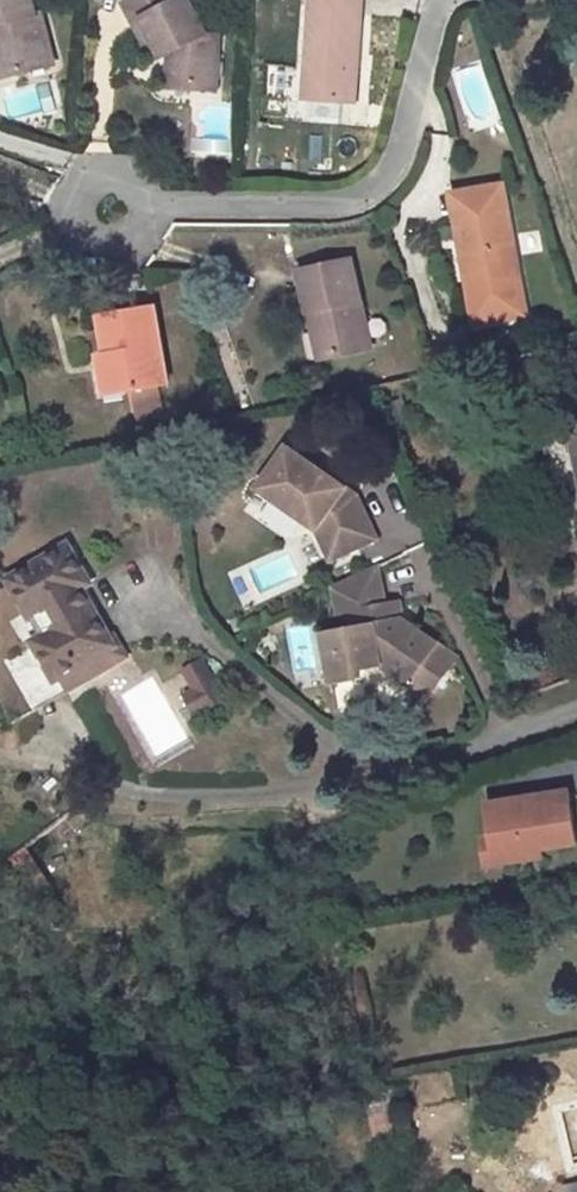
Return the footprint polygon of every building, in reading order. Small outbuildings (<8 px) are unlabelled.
[(6,69),(50,58),(36,4),(28,7),(27,0),(0,0),(0,44),(6,69)] [(170,48),(160,52),(161,64),(182,68),(181,75),(210,80),(215,26),(199,22),(186,0),(119,0),(117,1),(129,21),(136,17),(150,42),(153,47),(167,40),(170,48)] [(297,93),(337,95),(339,64),(343,64),(347,0),(302,0),(297,93)] [(129,21),(143,46),(150,42),(136,17),(129,21)] [(501,202),(448,209),(454,250),(461,249),(476,340),(521,333),(501,202)] [(320,268),(297,272),(304,313),(314,311),(320,352),(366,347),(352,262),(320,268)] [(162,386),(149,313),(124,317),(96,322),(103,367),(120,365),(124,392),(126,392),(133,391),(137,417),(159,413),(155,388),(162,386)] [(103,367),(107,395),(124,392),(120,365),(103,367)] [(355,497),(286,450),(257,491),(316,532),(331,562),(376,540),(355,497)] [(64,531),(8,564),(41,621),(33,625),(53,660),(84,642),(108,628),(104,621),(76,573),(86,567),(64,531)] [(385,601),(380,568),(340,588),(344,615),(354,613),(356,628),(327,633),(335,683),(362,678),(360,669),(385,665),(432,699),(461,658),(392,609),(391,601),(385,601)] [(108,628),(84,642),(93,657),(122,641),(109,618),(104,621),(108,628)] [(84,642),(53,660),(62,674),(93,657),(84,642)] [(178,673),(199,712),(218,701),(197,663),(178,673)] [(569,785),(486,795),(491,831),(493,845),(526,841),(526,843),(541,842),(576,837),(569,785)] [(491,831),(483,832),(487,861),(518,859),(518,854),(542,851),(541,842),(526,843),(526,841),(493,845),(491,831)] [(374,1109),(380,1137),(407,1131),(400,1103),(374,1109)] [(565,1186),(566,1191),(576,1191),(576,1183),(565,1186)]
